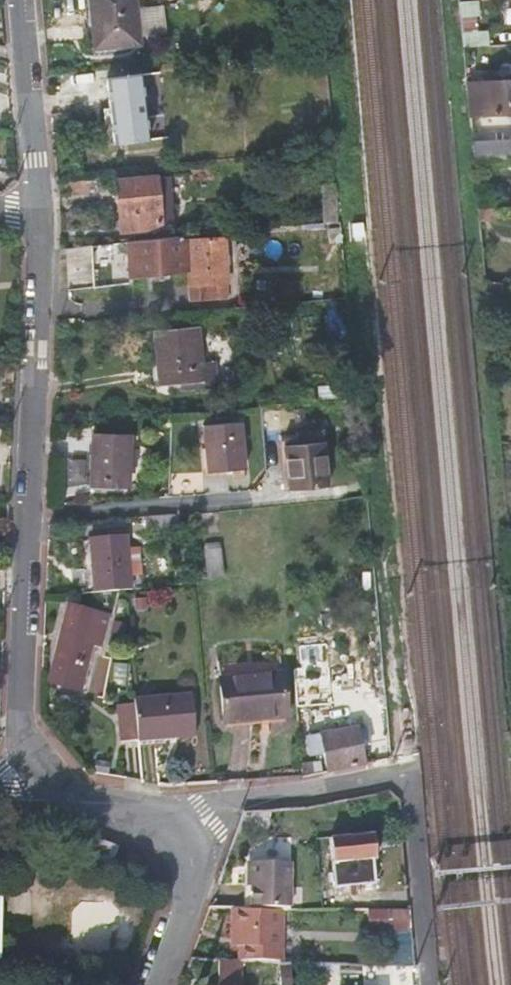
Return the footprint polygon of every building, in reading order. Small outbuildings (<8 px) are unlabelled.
[(138,42),(134,0),(90,0),(93,47),(138,42)] [(463,47),(487,46),(486,31),(473,31),(473,16),(478,16),(477,1),(459,2),(463,47)] [(143,94),(140,72),(104,78),(111,144),(149,140),(143,94)] [(487,115),(489,111),(505,110),(507,114),(510,114),(510,78),(466,82),(469,116),(487,115)] [(471,141),(473,163),(510,160),(510,139),(471,141)] [(119,231),(160,227),(156,176),(114,179),(119,231)] [(340,223),(338,196),(320,197),(322,225),(340,223)] [(477,207),(478,219),(493,218),(494,206),(477,207)] [(341,242),(339,228),(326,230),(328,244),(341,242)] [(129,277),(178,273),(189,272),(189,270),(188,239),(176,240),(176,237),(126,241),(90,244),(92,285),(127,282),(127,277),(129,277)] [(224,237),(188,239),(189,270),(189,272),(190,285),(191,300),(217,299),(217,284),(227,283),(224,237)] [(189,272),(178,273),(179,286),(190,285),(189,272)] [(192,381),(192,388),(192,390),(215,386),(212,361),(211,361),(209,339),(198,340),(197,325),(154,330),(160,385),(180,383),(192,381)] [(240,422),(203,425),(206,473),(244,469),(240,422)] [(282,436),(288,491),(327,487),(323,440),(304,442),(303,433),(282,436)] [(129,487),(130,435),(91,434),(89,485),(129,487)] [(89,480),(89,460),(74,460),(74,480),(89,480)] [(178,513),(150,516),(152,530),(179,527),(178,513)] [(122,590),(130,589),(130,576),(142,574),(140,546),(127,549),(126,535),(89,538),(94,593),(122,590)] [(109,615),(69,604),(49,682),(79,691),(92,643),(101,645),(109,615)] [(285,716),(281,673),(218,679),(222,722),(285,716)] [(293,679),(296,707),(330,702),(324,674),(293,679)] [(137,740),(137,742),(195,734),(191,694),(133,699),(133,704),(137,740)] [(123,741),(137,740),(133,704),(118,707),(123,741)] [(364,764),(361,744),(357,730),(356,725),(306,737),(310,756),(322,754),(326,772),(364,764)] [(357,730),(361,744),(369,742),(366,729),(357,730)] [(374,833),(331,837),(334,886),(374,882),(375,882),(373,858),(375,858),(374,833)] [(93,839),(87,855),(107,861),(112,846),(93,839)] [(251,883),(251,907),(274,907),(283,907),(291,907),(291,860),(251,859),(251,883)] [(374,882),(334,886),(322,889),(324,908),(376,909),(374,882)] [(234,906),(234,928),(243,928),(242,944),(242,959),(282,961),(283,931),(274,931),(274,907),(251,907),(234,906)] [(283,931),(283,907),(274,907),(274,931),(283,931)] [(410,911),(378,910),(378,928),(410,929),(410,911)] [(234,944),(242,944),(243,928),(234,928),(234,944)]
